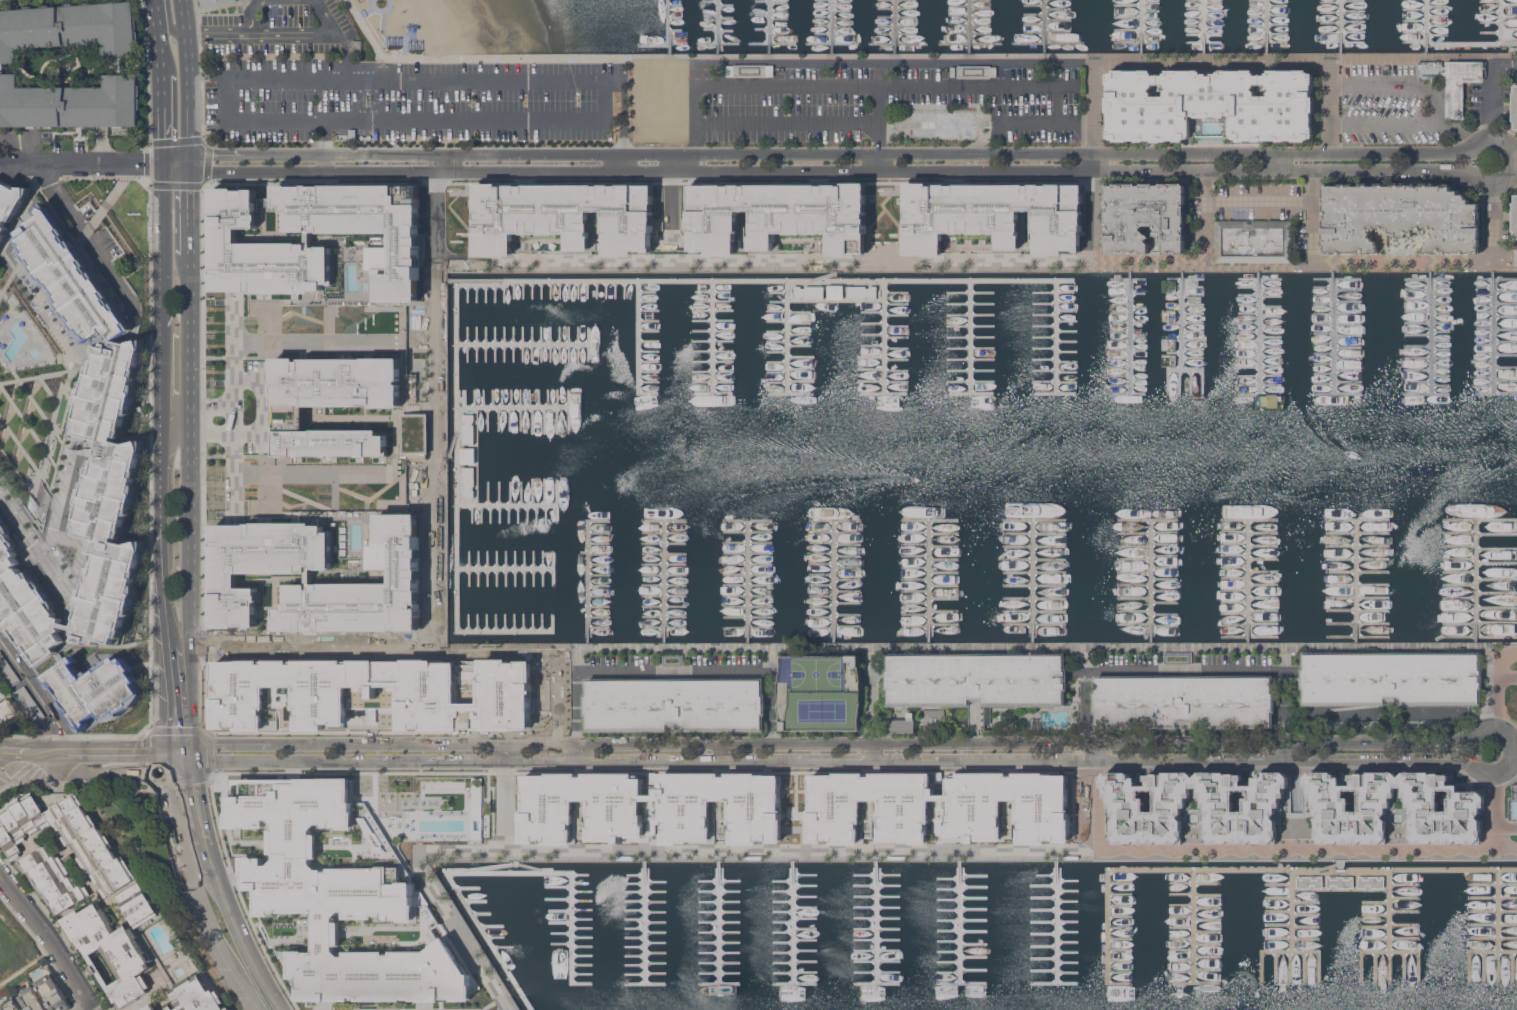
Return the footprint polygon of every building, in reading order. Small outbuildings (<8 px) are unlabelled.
[(3,128),(0,128),(0,70),(2,70),(2,62),(0,62),(0,10),(25,8),(25,6),(34,6),(34,7),(42,7),(42,5),(51,4),(51,6),(65,5),(65,4),(74,3),(74,5),(82,4),(82,2),(91,1),(91,3),(112,2),(112,0),(120,0),(120,1),(135,0),(136,17),(137,17),(138,28),(136,29),(136,30),(138,30),(139,41),(138,41),(138,54),(126,55),(126,57),(123,57),(123,74),(139,73),(139,84),(141,84),(141,96),(139,96),(139,98),(141,98),(141,109),(139,109),(139,126),(124,126),(124,127),(115,127),(115,125),(95,125),(95,128),(87,128),(87,126),(78,126),(78,127),(70,127),(70,126),(55,126),(55,127),(47,128),(47,126),(38,126),(38,128),(29,128),(29,126),(3,126),(3,128)] [(201,8),(199,0),(238,0),(238,1),(201,8)] [(362,40),(362,52),(351,52),(350,46),(353,39),(362,40)] [(1443,61),(1443,65),(1446,65),(1446,60),(1484,60),(1484,61),(1486,61),(1486,76),(1484,76),(1484,81),(1465,81),(1465,118),(1459,118),(1459,117),(1456,117),(1456,118),(1446,118),(1447,86),(1442,85),(1442,77),(1419,77),(1419,76),(1417,76),(1417,63),(1419,63),(1419,61),(1443,61)] [(767,64),(767,65),(774,65),(774,76),(767,76),(767,77),(734,77),(734,76),(727,76),(727,65),(734,65),(734,64),(767,64)] [(957,78),(957,65),(991,64),(991,66),(998,66),(998,76),(991,76),(991,78),(957,78)] [(1152,70),(1152,71),(1154,71),(1154,74),(1165,74),(1165,71),(1167,71),(1167,69),(1201,69),(1201,70),(1203,70),(1203,73),(1209,73),(1209,74),(1212,74),(1212,73),(1218,73),(1218,69),(1254,69),(1254,71),(1256,71),(1256,74),(1267,74),(1267,71),(1269,71),(1269,70),(1308,69),(1308,71),(1311,71),(1311,72),(1314,72),(1314,84),(1313,84),(1313,96),(1314,96),(1314,112),(1313,112),(1313,126),(1314,126),(1314,138),(1307,138),(1307,141),(1292,141),(1292,139),(1286,139),(1286,141),(1277,141),(1277,139),(1262,139),(1262,141),(1254,141),(1254,140),(1247,140),(1247,141),(1238,141),(1238,138),(1232,138),(1232,136),(1230,136),(1230,118),(1232,118),(1232,115),(1225,115),(1225,117),(1218,117),(1218,116),(1212,116),(1212,117),(1195,117),(1195,115),(1189,115),(1189,118),(1191,118),(1191,136),(1190,136),(1190,138),(1184,138),(1184,141),(1175,141),(1175,139),(1168,139),(1168,141),(1160,141),(1160,140),(1145,140),(1145,141),(1136,141),(1136,139),(1129,139),(1129,141),(1114,141),(1114,138),(1107,138),(1107,130),(1107,127),(1108,127),(1108,112),(1106,112),(1106,96),(1109,96),(1109,84),(1107,84),(1107,73),(1111,73),(1111,71),(1113,71),(1113,70),(1152,70)] [(894,128),(894,119),(909,119),(909,109),(975,109),(975,120),(992,120),(992,128),(982,128),(976,131),(976,138),(909,139),(909,132),(902,128),(894,128)] [(1137,183),(1137,184),(1142,184),(1142,182),(1152,182),(1152,184),(1161,184),(1161,182),(1184,182),(1184,184),(1186,184),(1186,223),(1185,223),(1185,226),(1186,226),(1186,253),(1164,254),(1164,244),(1162,244),(1162,235),(1156,235),(1155,225),(1154,225),(1145,225),(1142,228),(1148,234),(1148,233),(1151,236),(1147,240),(1150,243),(1150,254),(1107,254),(1106,205),(1108,205),(1108,203),(1107,203),(1107,184),(1114,184),(1114,183),(1137,183)] [(1339,185),(1339,183),(1353,183),(1353,184),(1359,184),(1359,183),(1368,183),(1368,184),(1376,184),(1376,183),(1383,183),(1383,184),(1391,184),(1391,183),(1405,183),(1405,184),(1421,184),(1421,183),(1434,183),(1434,184),(1451,184),(1451,190),(1457,190),(1457,194),(1464,194),(1464,195),(1466,195),(1466,198),(1470,198),(1470,203),(1479,203),(1479,211),(1480,211),(1480,219),(1478,219),(1478,226),(1480,226),(1480,232),(1479,232),(1479,239),(1481,239),(1481,253),(1471,253),(1471,252),(1446,252),(1446,253),(1434,253),(1434,252),(1425,252),(1425,246),(1417,246),(1417,253),(1405,253),(1405,252),(1394,252),(1394,253),(1385,253),(1385,249),(1379,249),(1379,252),(1370,252),(1370,253),(1323,253),(1323,239),(1325,239),(1325,219),(1323,219),(1323,212),(1324,212),(1324,185),(1339,185)] [(905,184),(1081,185),(1081,250),(1063,250),(1063,253),(1036,253),(1036,248),(997,248),(997,233),(943,233),(943,254),(905,254),(905,184)] [(477,186),(653,185),(653,231),(651,231),(651,250),(634,250),(634,254),(606,254),(606,250),(568,250),(568,233),(513,233),(513,255),(477,255),(477,186)] [(689,186),(865,185),(865,248),(690,249),(689,186)] [(32,189),(0,188),(0,258),(32,189)] [(418,188),(212,188),(212,292),(230,292),(378,292),(378,302),(418,301),(418,188)] [(87,341),(123,317),(49,211),(14,236),(87,341)] [(1216,262),(1216,220),(1292,220),(1292,262),(1216,262)] [(81,636),(116,645),(140,551),(118,545),(141,451),(121,446),(146,347),(119,340),(101,346),(80,430),(109,438),(86,529),(107,534),(81,636)] [(400,360),(281,361),(282,455),(401,454),(400,360)] [(419,514),(418,632),(213,631),(214,525),(232,525),(378,525),(378,514),(419,514)] [(79,649),(0,529),(0,619),(38,676),(79,649)] [(10,688),(0,674),(0,649),(21,680),(10,688)] [(565,649),(550,649),(549,686),(564,687),(565,649)] [(1164,664),(1164,652),(1193,651),(1193,664),(1164,664)] [(1480,652),(1480,668),(1483,668),(1483,689),(1481,689),(1481,705),(1398,705),(1398,700),(1386,700),(1386,705),(1303,705),(1303,689),(1301,689),(1301,668),(1303,668),(1303,652),(1480,652)] [(991,706),(991,724),(985,724),(985,728),(969,728),(969,724),(951,724),(951,706),(887,707),(887,691),(886,691),(886,669),(887,669),(887,653),(1066,653),(1066,668),(1068,668),(1068,690),(1066,690),(1066,706),(991,706)] [(781,730),(781,718),(779,701),(779,682),(781,666),(781,655),(861,654),(861,668),(863,686),(862,702),(860,720),(860,730),(781,730)] [(121,657),(144,694),(79,734),(46,681),(75,663),(85,679),(121,657)] [(530,663),(530,727),(217,725),(215,663),(530,663)] [(1273,675),(1273,693),(1275,693),(1275,712),(1274,712),(1274,728),(1190,728),(1190,723),(1179,723),(1179,728),(1095,728),(1095,713),(1093,713),(1093,691),(1095,691),(1095,675),(1273,675)] [(764,678),(764,694),(766,694),(766,716),(764,716),(764,731),(681,731),(681,726),(669,726),(669,731),(586,732),(586,716),(584,716),(584,694),(585,694),(585,678),(764,678)] [(46,716),(35,724),(13,693),(25,685),(46,716)] [(3,725),(0,721),(0,717),(0,701),(1,700),(3,702),(10,697),(20,713),(3,725)] [(945,709),(945,730),(923,730),(923,709),(945,709)] [(878,734),(878,719),(916,719),(916,734),(878,734)] [(1289,788),(1285,787),(1285,802),(1282,802),(1282,814),(1280,814),(1280,823),(1277,823),(1277,829),(1279,829),(1278,837),(1277,837),(1277,843),(1113,843),(1113,815),(1108,815),(1108,803),(1105,803),(1105,789),(1101,789),(1101,777),(1106,772),(1128,772),(1128,773),(1131,773),(1131,777),(1137,777),(1137,785),(1148,785),(1148,780),(1147,780),(1146,774),(1153,774),(1153,773),(1161,773),(1161,771),(1191,771),(1195,776),(1200,771),(1226,771),(1226,773),(1229,773),(1237,773),(1237,774),(1244,774),(1244,780),(1242,780),(1242,785),(1253,785),(1253,777),(1259,777),(1259,773),(1262,773),(1262,771),(1284,771),(1289,776),(1289,788)] [(1317,843),(1317,823),(1315,823),(1315,815),(1313,815),(1313,802),(1309,802),(1309,789),(1305,789),(1305,777),(1310,772),(1332,771),(1332,773),(1336,773),(1336,776),(1340,776),(1340,784),(1352,784),(1352,780),(1351,780),(1351,774),(1358,774),(1358,772),(1394,771),(1399,776),(1404,771),(1430,771),(1430,773),(1440,773),(1440,774),(1449,774),(1450,780),(1448,780),(1449,784),(1459,784),(1459,791),(1480,790),(1485,796),(1485,809),(1482,809),(1478,815),(1478,817),(1481,819),(1482,837),(1481,837),(1481,843),(1317,843)] [(964,781),(965,847),(1019,847),(1019,803),(1032,802),(1032,847),(1080,847),(1080,780),(964,781)] [(230,796),(230,827),(272,827),(272,859),(246,859),(246,884),(260,884),(260,915),(317,915),(317,949),(288,949),(289,981),(299,981),(299,1005),(479,1005),(479,979),(450,938),(433,950),(344,950),(344,919),(417,919),(417,886),(392,886),(392,870),(315,870),(315,825),(355,825),(355,781),(236,781),(236,796),(230,796)] [(680,782),(680,848),(735,848),(735,804),(747,804),(748,849),(796,849),(796,782),(680,782)] [(828,782),(828,848),(883,848),(883,804),(895,804),(896,849),(944,849),(944,782),(828,782)] [(541,784),(541,850),(596,850),(595,806),(608,806),(608,851),(656,850),(656,784),(541,784)] [(17,864),(0,836),(0,809),(3,807),(5,803),(8,799),(11,797),(15,795),(20,793),(32,792),(34,791),(35,793),(78,792),(91,814),(92,814),(99,825),(100,824),(107,835),(108,835),(112,842),(120,857),(124,854),(158,910),(160,908),(164,915),(141,929),(175,986),(202,969),(226,1008),(228,1007),(230,1009),(188,1009),(186,1006),(180,1009),(116,1009),(75,942),(75,943),(65,928),(66,927),(62,920),(42,894),(17,864)] [(1296,888),(1296,873),(1320,872),(1325,873),(1325,887),(1296,888)] [(1356,873),(1356,888),(1327,888),(1327,873),(1356,873)] [(1357,873),(1383,873),(1387,874),(1387,881),(1386,888),(1357,888),(1357,873)] [(70,1009),(68,1009),(52,1009),(51,1008),(51,1007),(36,982),(46,975),(47,977),(52,974),(60,986),(67,998),(71,1005),(70,1009)] [(33,984),(49,1009),(28,1009),(20,996),(25,993),(23,990),(33,984)] [(16,998),(24,1009),(3,1009),(1,1007),(5,1004),(4,1002),(15,996),(16,998)]
